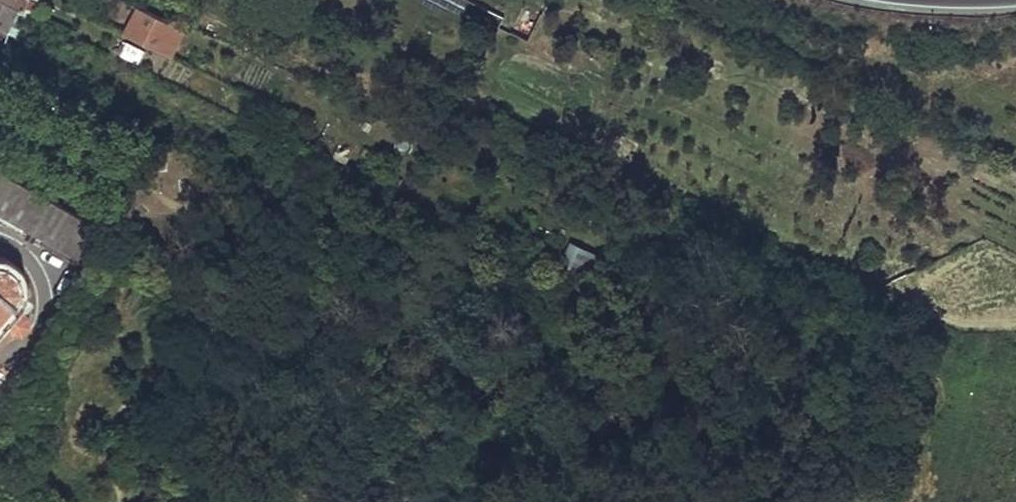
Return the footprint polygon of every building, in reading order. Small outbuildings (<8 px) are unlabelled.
[(4,0),(0,0),(0,25),(8,29),(19,7),(4,0)] [(19,7),(24,10),(28,0),(4,0),(19,7)] [(140,7),(126,34),(166,53),(174,36),(167,32),(172,23),(140,7)] [(137,65),(145,53),(128,43),(121,55),(137,65)] [(0,173),(0,215),(26,230),(34,234),(69,254),(76,258),(82,261),(100,229),(0,173)] [(34,234),(26,230),(22,237),(30,241),(34,234)] [(573,245),(569,255),(594,266),(599,256),(573,245)] [(76,258),(69,254),(65,261),(72,265),(76,258)] [(565,257),(557,275),(585,281),(589,273),(585,271),(586,267),(565,257)] [(8,334),(21,336),(30,325),(26,310),(9,296),(12,292),(14,288),(15,283),(16,278),(15,273),(14,268),(10,265),(5,260),(0,258),(0,343),(8,334)]
